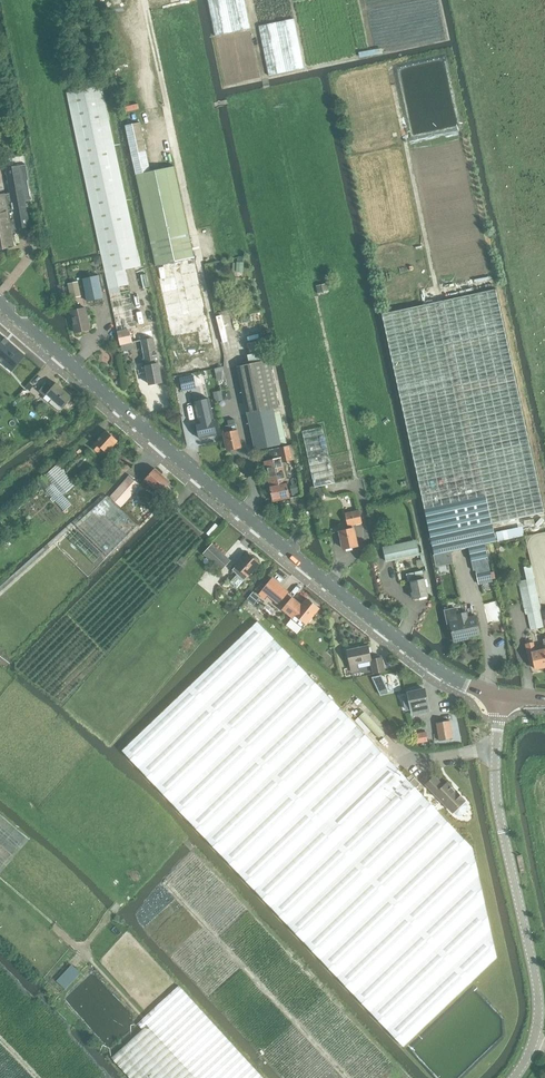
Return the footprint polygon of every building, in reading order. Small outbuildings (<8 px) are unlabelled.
[(140,267),(140,266),(102,86),(67,93),(108,289),(109,289),(118,331),(137,327),(128,284),(125,269),(136,267),(140,267)] [(139,122),(125,125),(156,266),(194,258),(174,166),(150,171),(139,122)] [(24,194),(26,193),(25,185),(31,184),(25,155),(4,159),(10,194),(0,196),(0,248),(14,246),(11,230),(30,226),(29,224),(31,224),(30,214),(28,215),(24,194)] [(87,301),(103,298),(98,275),(82,278),(87,301)] [(70,298),(81,295),(77,282),(67,284),(70,298)] [(400,397),(430,537),(434,555),(469,547),(471,561),(487,558),(485,544),(496,541),(492,524),(544,512),(514,372),(496,289),(382,315),(400,397)] [(75,333),(90,329),(86,308),(70,311),(75,333)] [(137,327),(118,331),(121,345),(141,340),(149,384),(161,382),(150,324),(137,327)] [(5,365),(5,364),(17,350),(18,349),(9,342),(9,341),(8,342),(5,339),(6,338),(5,338),(0,334),(0,361),(5,365)] [(238,367),(255,450),(287,443),(269,360),(238,367)] [(183,392),(197,389),(193,375),(180,378),(183,392)] [(47,382),(39,391),(45,396),(47,394),(52,399),(49,402),(60,412),(65,406),(73,397),(56,383),(52,387),(47,382)] [(200,438),(216,435),(208,399),(195,402),(199,422),(196,423),(200,438)] [(235,423),(234,420),(227,421),(228,425),(222,426),(228,450),(241,447),(237,430),(235,423)] [(302,431),(308,459),(314,487),(322,485),(335,483),(329,455),(322,427),(302,431)] [(106,453),(118,440),(106,430),(91,447),(97,452),(101,448),(106,453)] [(273,501),(279,500),(290,498),(282,462),(293,460),(290,445),(269,450),(271,460),(265,461),(273,501)] [(67,515),(82,503),(70,490),(75,485),(57,465),(38,481),(67,515)] [(155,469),(145,480),(153,488),(160,494),(168,502),(176,494),(167,486),(170,482),(155,469)] [(121,507),(140,486),(129,475),(110,497),(121,507)] [(0,592),(0,651),(8,659),(138,525),(107,496),(0,592)] [(344,549),(357,546),(353,525),(362,523),(359,510),(344,513),(348,529),(340,531),(344,549)] [(386,561),(419,554),(416,540),(383,547),(386,561)] [(221,571),(230,560),(212,543),(203,554),(221,571)] [(232,570),(236,573),(237,574),(230,582),(237,588),(259,563),(248,553),(232,570)] [(526,579),(518,581),(525,614),(528,614),(531,629),(543,627),(544,627),(541,611),(535,578),(531,565),(524,567),(526,579)] [(489,566),(475,570),(478,584),(492,581),(489,566)] [(428,596),(426,585),(425,578),(424,578),(422,570),(415,572),(416,580),(410,581),(414,599),(428,596)] [(273,577),(262,590),(263,591),(279,604),(288,593),(290,591),(273,577)] [(293,597),(283,609),(292,617),(295,614),(296,614),(306,623),(311,616),(318,608),(307,599),(302,605),(293,597)] [(458,607),(445,610),(447,624),(450,623),(454,641),(480,636),(478,625),(476,616),(468,618),(467,612),(459,613),(458,607)] [(257,621),(121,750),(336,977),(403,1046),(497,957),(472,848),(473,848),(354,723),(342,710),(257,621)] [(525,643),(530,665),(534,664),(535,669),(544,667),(544,650),(544,648),(536,650),(533,642),(525,643)] [(371,660),(368,645),(347,650),(352,672),(358,671),(357,664),(371,661),(373,673),(385,671),(382,657),(371,660)] [(425,689),(408,692),(413,714),(420,713),(429,711),(428,704),(425,689)] [(439,740),(453,738),(450,720),(436,722),(439,740)] [(412,734),(414,743),(428,741),(426,731),(412,734)] [(414,776),(410,773),(407,776),(416,786),(420,782),(414,776)] [(443,786),(434,777),(426,784),(452,812),(453,811),(456,814),(462,814),(467,810),(467,805),(463,801),(464,800),(447,783),(443,786)] [(56,981),(61,986),(65,989),(81,973),(71,964),(56,981)] [(112,1057),(131,1077),(263,1077),(179,985),(147,1014),(145,1016),(142,1019),(138,1024),(142,1029),(112,1057)]
